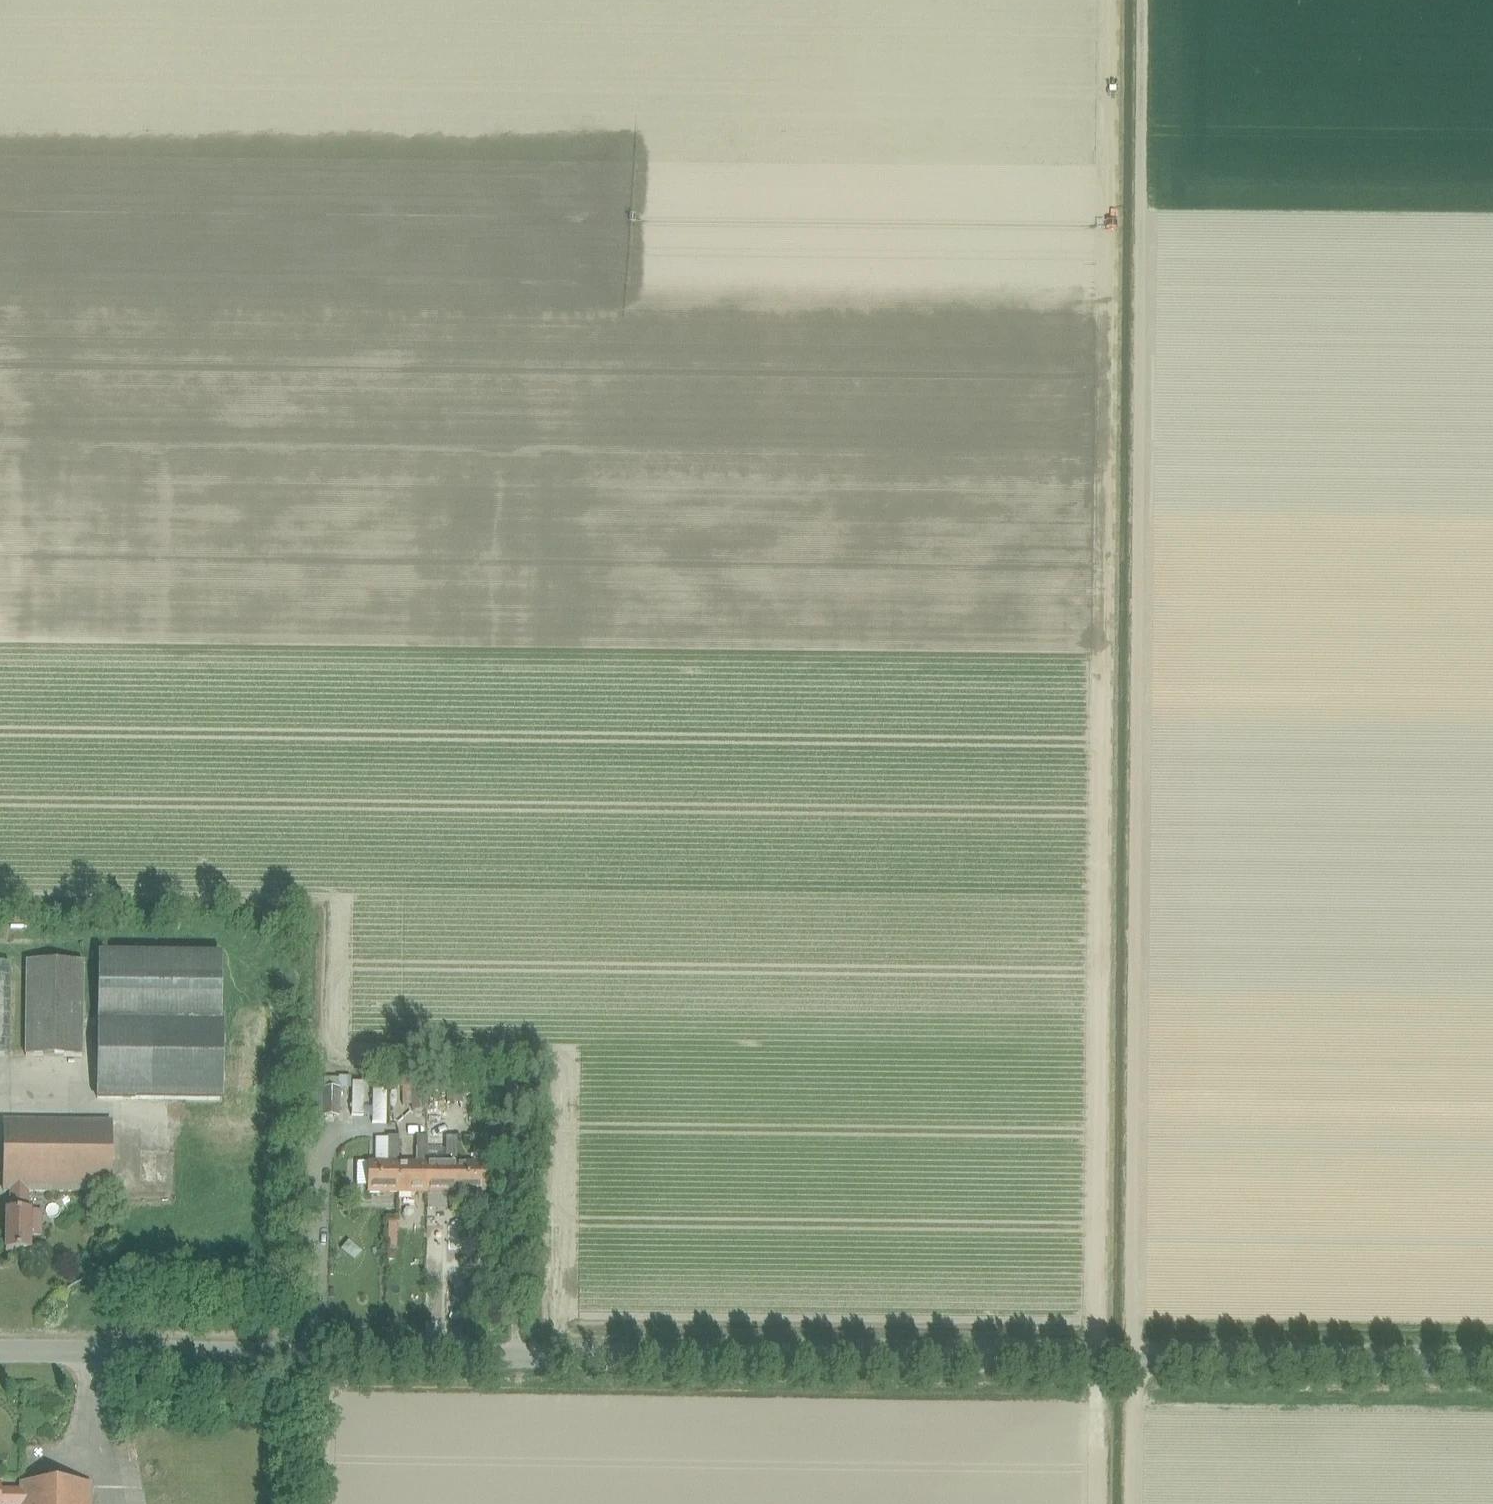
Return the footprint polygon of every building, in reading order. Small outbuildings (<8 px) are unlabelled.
[(222,956),(142,955),(99,955),(97,1099),(220,1101),(222,956)] [(27,962),(26,1057),(82,1057),(83,963),(27,962)] [(10,1056),(11,966),(0,965),(0,1056),(10,1056)] [(338,1117),(338,1091),(323,1091),(322,1117),(338,1117)] [(388,1115),(387,1132),(449,1133),(449,1100),(410,1099),(409,1116),(388,1115)] [(28,1212),(28,1192),(110,1193),(111,1122),(4,1121),(4,1192),(10,1192),(10,1212),(6,1212),(6,1251),(30,1251),(31,1237),(41,1237),(42,1212),(28,1212)] [(399,1152),(399,1138),(388,1137),(387,1151),(387,1164),(369,1163),(368,1194),(398,1194),(398,1164),(399,1152)] [(399,1164),(398,1194),(427,1194),(427,1164),(428,1152),(428,1138),(417,1138),(416,1164),(399,1164)] [(427,1194),(456,1194),(456,1164),(457,1138),(446,1138),(445,1164),(428,1164),(427,1194)] [(456,1164),(456,1194),(486,1195),(486,1164),(486,1138),(475,1138),(475,1152),(473,1152),(473,1164),(456,1164)] [(91,1486),(20,1485),(20,1493),(0,1493),(0,1487),(0,1503),(91,1503),(91,1486)]
